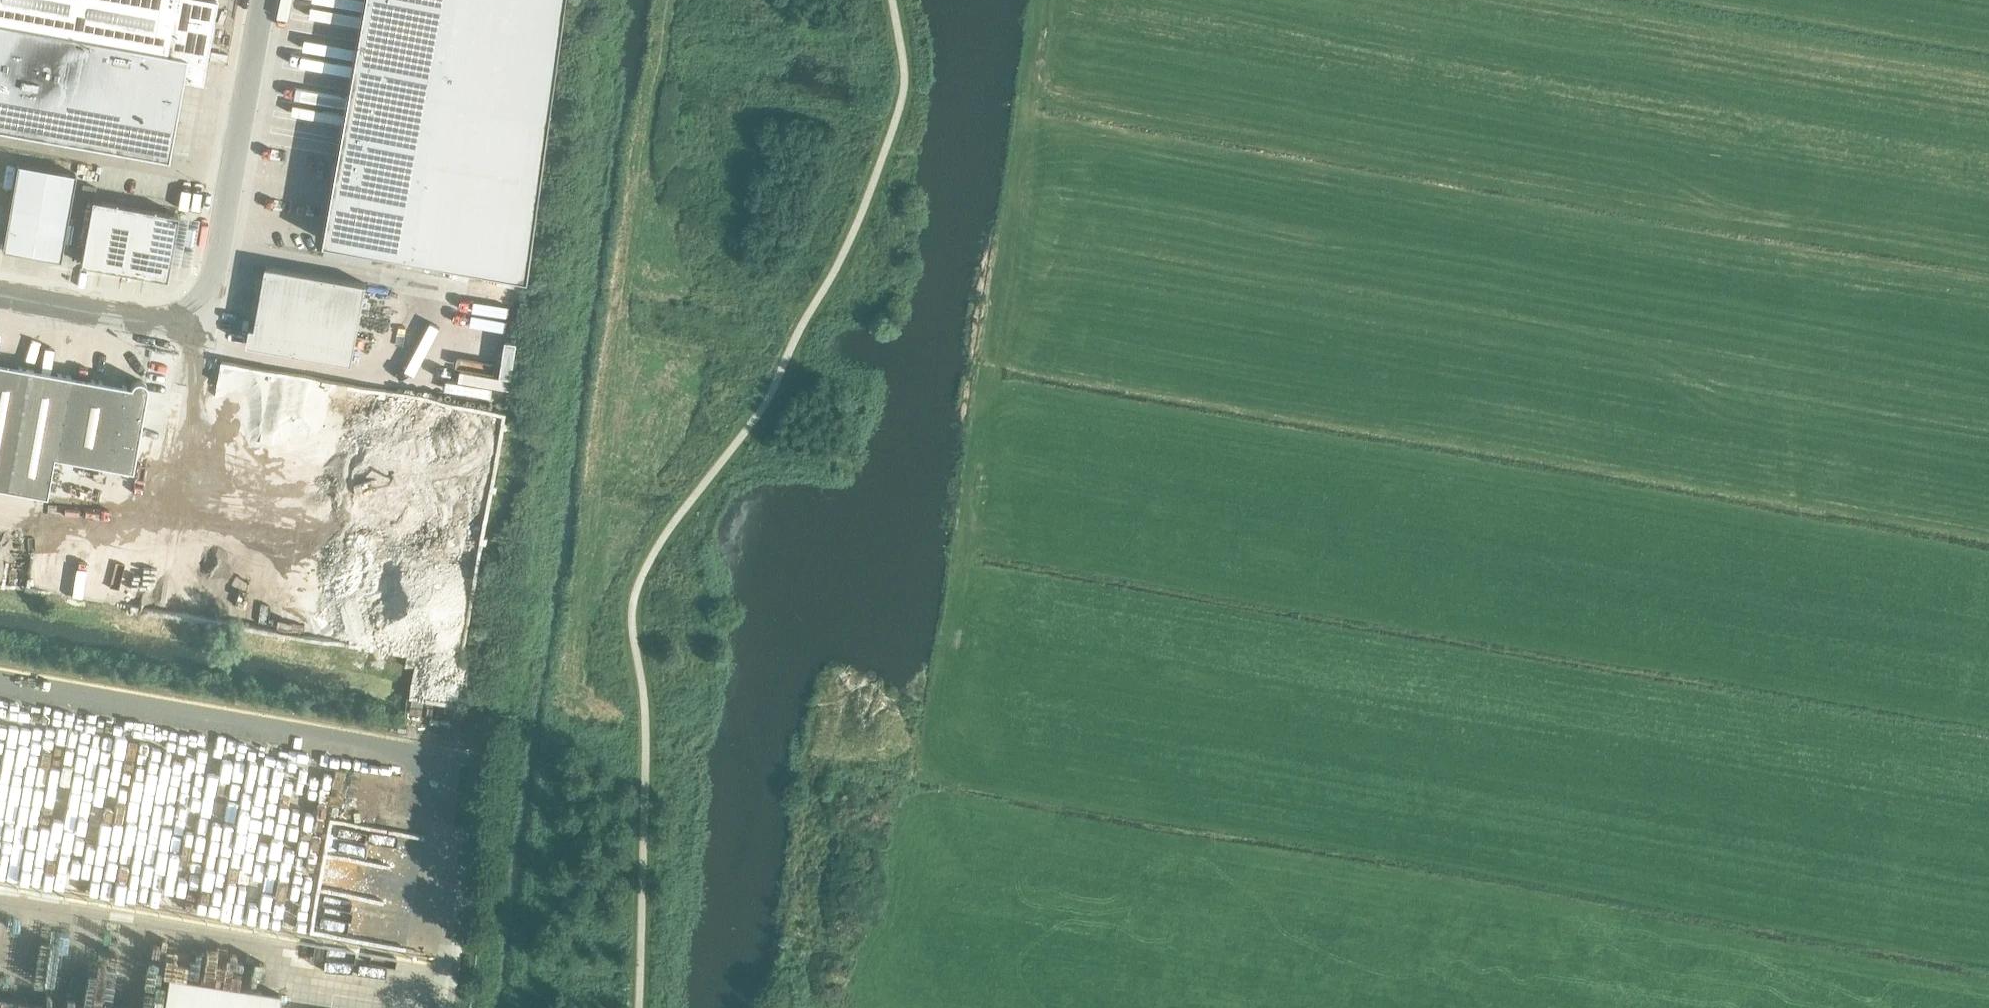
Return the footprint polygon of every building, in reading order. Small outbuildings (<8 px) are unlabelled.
[(205,60),(216,0),(0,0),(0,23),(205,60)] [(355,76),(340,160),(335,159),(332,173),(338,174),(326,241),(530,277),(553,112),(569,0),(369,0),(355,76)] [(0,23),(0,128),(164,158),(179,78),(201,81),(205,60),(0,23)] [(1,249),(60,259),(75,173),(17,163),(1,249)] [(92,198),(80,263),(166,278),(178,214),(92,198)] [(248,344),(353,363),(367,283),(267,265),(256,327),(251,326),(250,328),(256,329),(253,343),(248,342),(248,344)] [(46,495),(53,456),(132,470),(147,389),(147,387),(146,386),(146,384),(145,383),(144,382),(143,381),(141,380),(140,380),(138,380),(137,380),(135,380),(134,381),(132,382),(131,383),(131,384),(130,386),(0,362),(0,487),(46,495)] [(281,994),(170,977),(165,1007),(279,1007),(281,994)]
